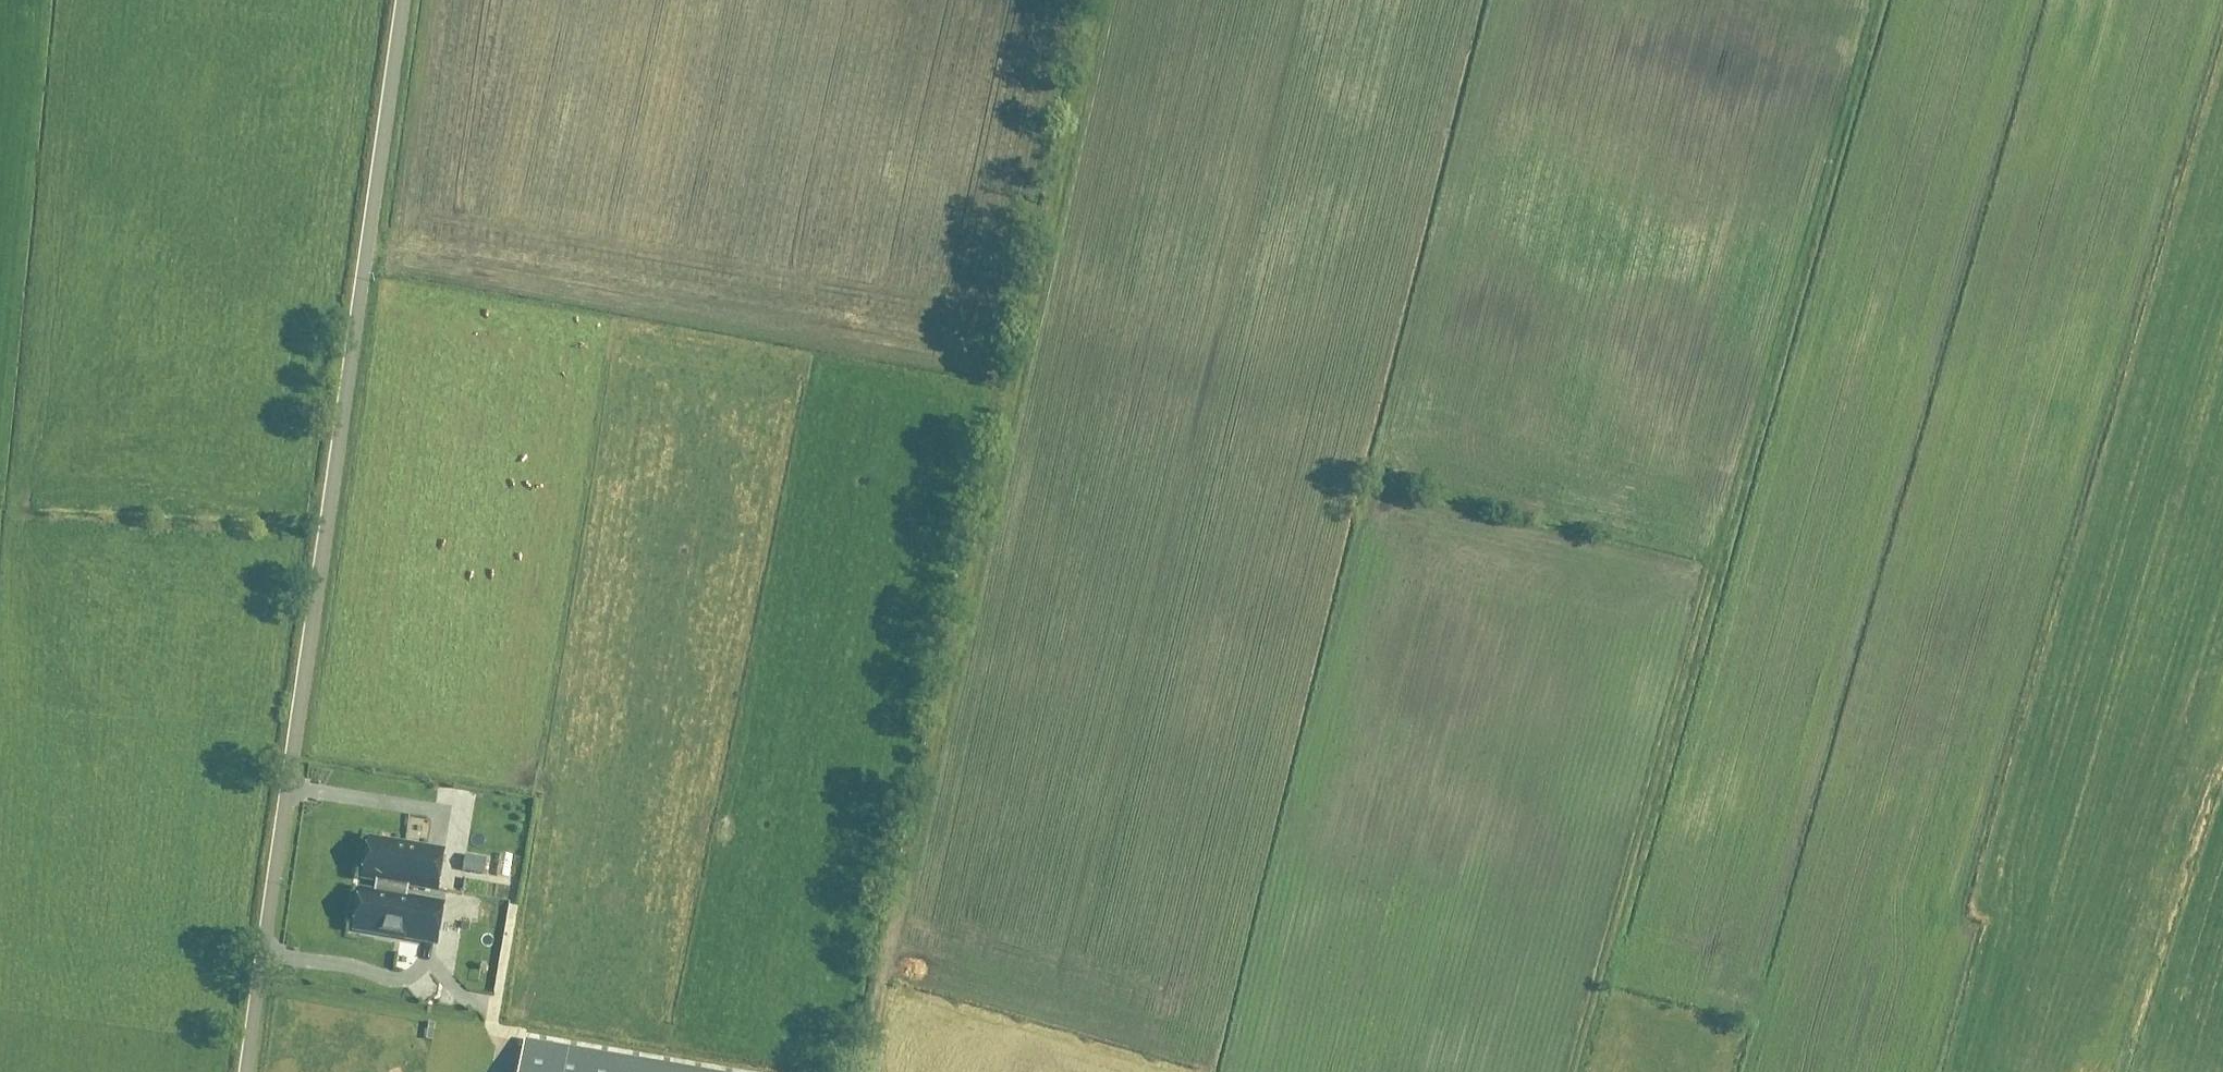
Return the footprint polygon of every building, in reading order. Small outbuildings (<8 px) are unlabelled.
[(436,893),(442,854),(405,848),(404,850),(394,849),(394,846),(368,842),(361,880),(375,882),(372,895),(359,893),(352,932),(373,935),(374,937),(389,940),(391,938),(420,943),(424,922),(439,924),(442,907),(405,901),(407,888),(436,893)] [(469,858),(466,873),(481,876),(484,861),(469,858)] [(523,1043),(518,1071),(695,1071),(523,1043)]
